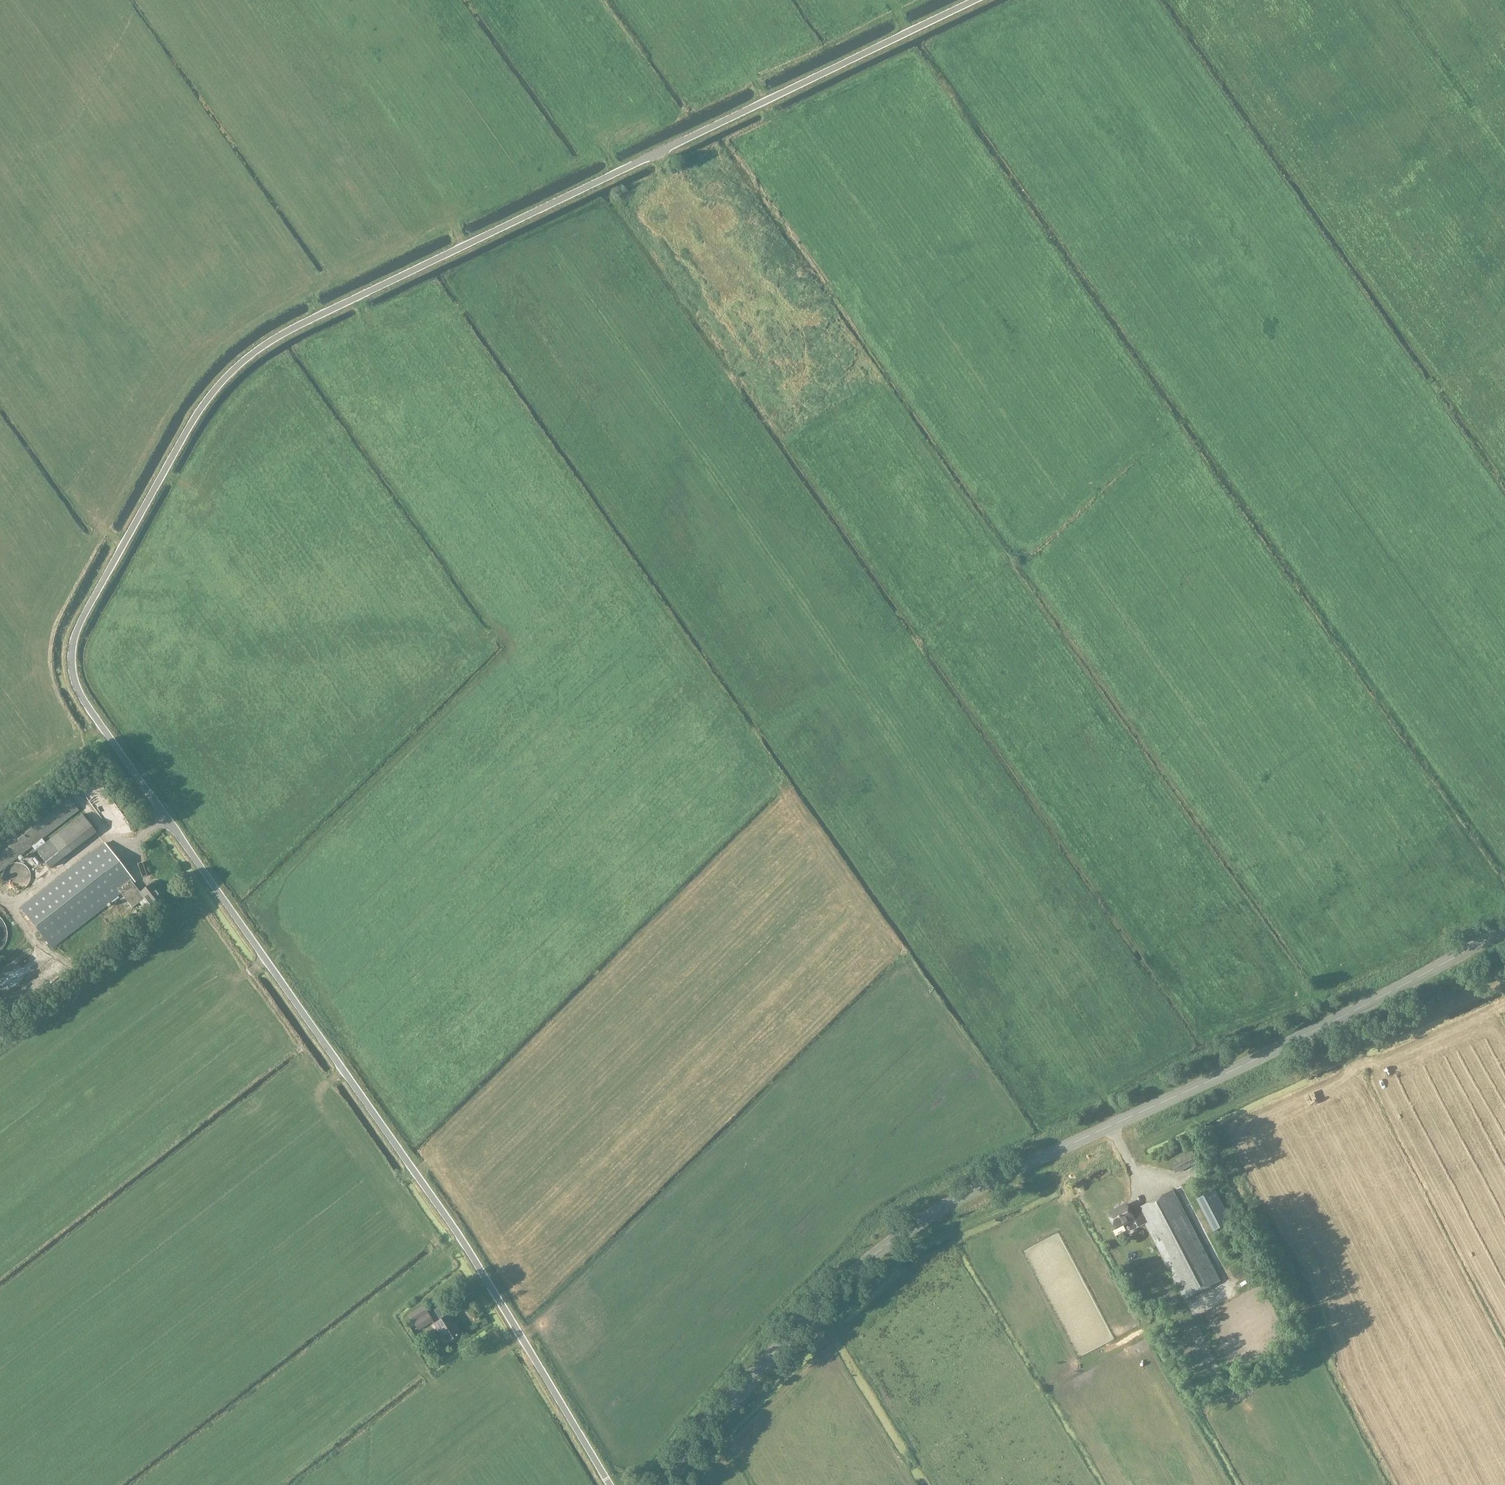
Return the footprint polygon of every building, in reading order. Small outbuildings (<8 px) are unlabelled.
[(45,844),(41,838),(78,810),(63,791),(0,839),(0,870),(31,846),(36,851),(49,869),(95,833),(81,816),(45,844)] [(140,893),(132,884),(134,883),(103,843),(20,909),(50,948),(120,894),(131,908),(143,899),(152,911),(164,902),(150,885),(140,893)] [(29,880),(30,878),(30,877),(30,876),(30,875),(30,874),(29,872),(29,871),(28,870),(28,869),(27,868),(26,867),(26,866),(25,865),(24,865),(23,864),(21,863),(20,863),(19,863),(18,862),(17,862),(15,862),(13,862),(12,863),(11,863),(9,864),(8,864),(7,865),(6,866),(5,867),(5,868),(3,871),(2,874),(2,875),(2,876),(2,878),(2,879),(2,880),(3,881),(3,882),(4,883),(5,884),(5,885),(6,886),(7,887),(8,888),(9,888),(10,889),(11,889),(12,890),(14,890),(15,890),(16,890),(17,890),(18,890),(20,890),(21,889),(22,889),(23,888),(24,888),(25,887),(26,886),(27,885),(27,884),(28,883),(29,882),(29,881),(29,880)] [(11,947),(18,957),(23,953),(16,943),(11,947)] [(1108,1214),(1116,1229),(1112,1230),(1115,1237),(1126,1231),(1123,1226),(1134,1220),(1138,1228),(1145,1224),(1184,1300),(1220,1281),(1172,1191),(1130,1213),(1126,1205),(1108,1214)] [(1214,1192),(1196,1201),(1213,1232),(1230,1223),(1214,1192)] [(423,1307),(408,1316),(418,1331),(433,1322),(423,1307)] [(448,1316),(440,1321),(433,1325),(445,1345),(459,1336),(453,1324),(454,1324),(449,1316),(448,1316)]
